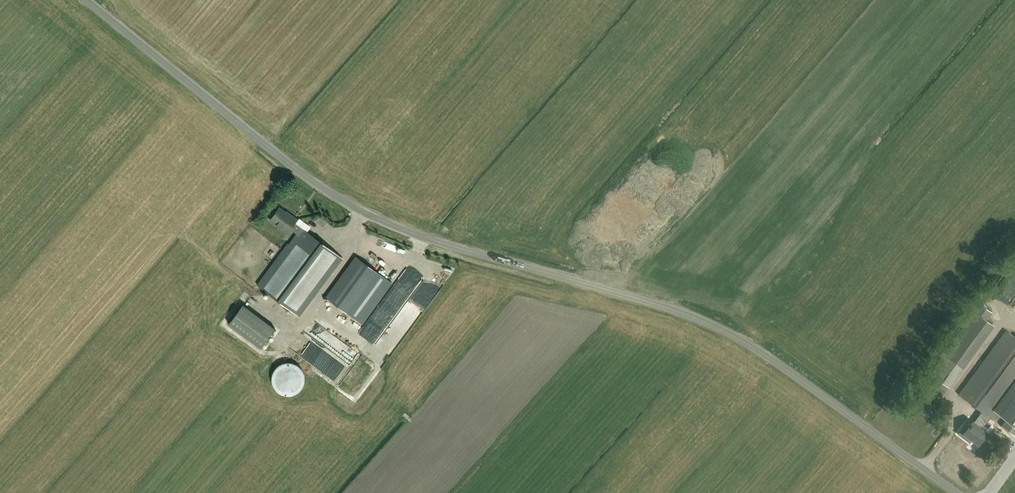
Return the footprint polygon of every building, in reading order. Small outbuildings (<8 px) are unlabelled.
[(296,234),(258,286),(299,316),(342,258),(295,223),(297,220),(290,214),(289,215),(279,208),(270,220),(287,233),(290,229),(296,234)] [(325,298),(332,302),(349,315),(379,274),(355,257),(325,298)] [(369,289),(362,301),(369,305),(375,293),(369,289)] [(260,348),(275,328),(242,304),(228,324),(260,348)] [(975,311),(929,373),(949,387),(994,325),(975,311)] [(345,365),(353,353),(324,333),(319,339),(305,330),(301,335),(345,365)] [(974,423),(982,428),(990,417),(992,418),(997,412),(1014,387),(1014,337),(1006,331),(959,394),(982,411),(974,423)] [(337,359),(327,367),(335,378),(345,370),(337,359)] [(280,366),(275,370),(273,374),(272,378),(272,383),(274,387),(277,391),(281,394),(285,395),(290,395),(295,394),(299,392),(302,388),(304,383),(304,378),(303,373),(301,369),(298,366),(293,364),(289,363),(284,364),(280,366)] [(997,412),(1005,418),(1007,419),(1002,426),(1014,435),(1014,387),(997,412)] [(974,423),(972,421),(969,419),(958,434),(970,443),(972,440),(979,445),(987,432),(982,428),(974,423)]
